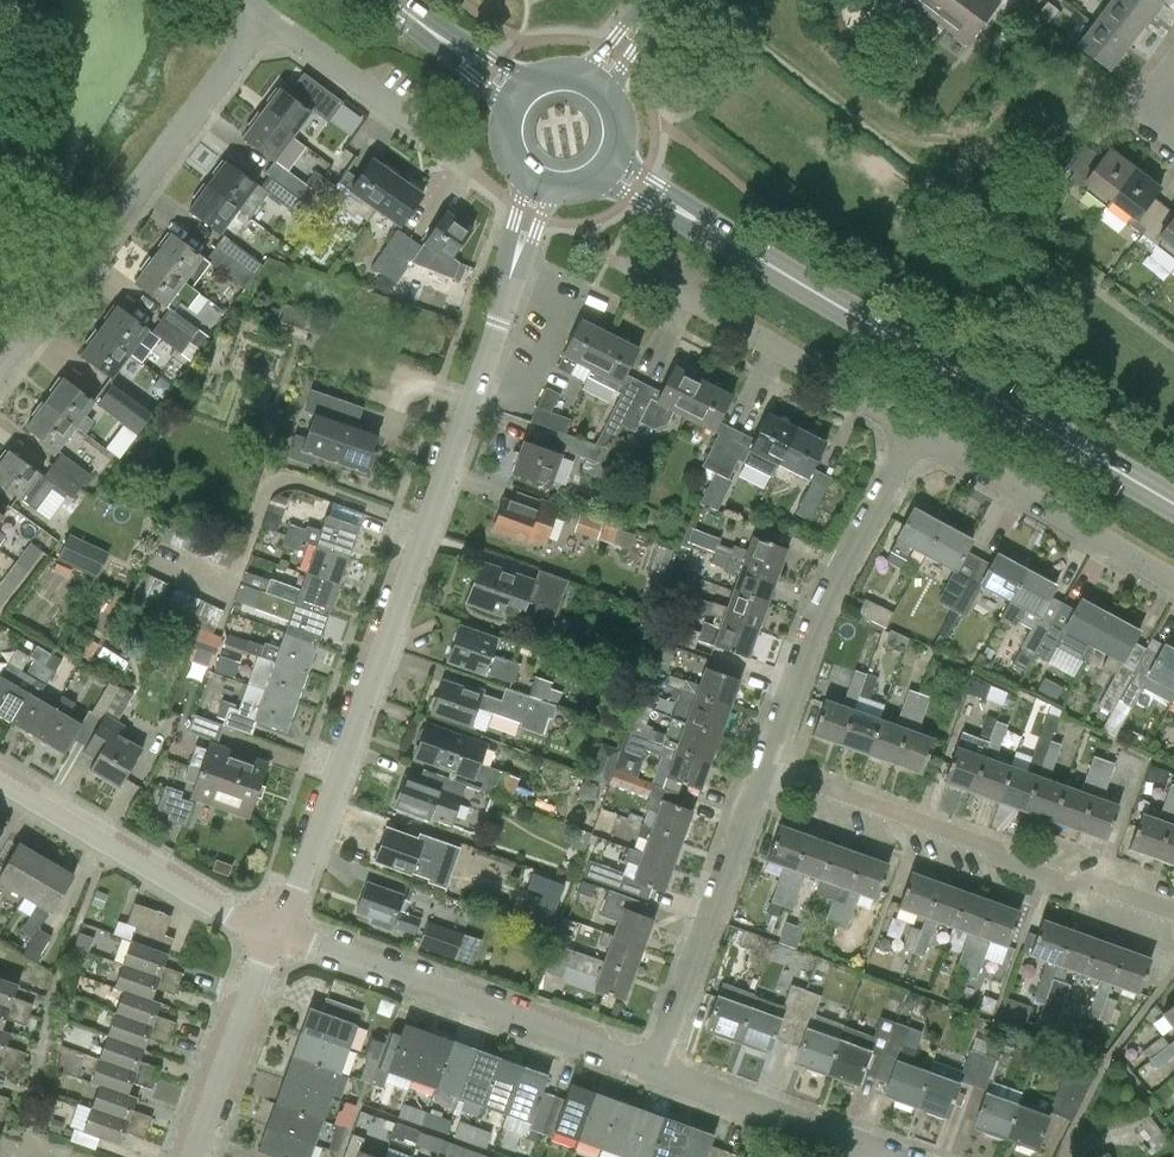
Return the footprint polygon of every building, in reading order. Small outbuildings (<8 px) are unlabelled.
[(967,43),(966,44),(967,45),(1000,2),(998,1),(997,2),(995,0),(911,0),(967,43)] [(1030,12),(1039,0),(1014,0),(1030,12)] [(1112,0),(1111,0),(1094,22),(1127,47),(1144,25),(1112,0)] [(1159,0),(1112,0),(1144,25),(1161,2),(1159,0)] [(1048,24),(1058,10),(1046,1),(1036,15),(1048,24)] [(1127,47),(1094,22),(1076,46),(1109,71),(1127,47)] [(279,89),(279,90),(276,88),(266,101),(269,103),(261,114),(257,111),(292,137),(310,112),(279,89)] [(292,137),(257,111),(246,125),(250,128),(242,138),(273,162),(292,137)] [(1105,206),(1135,168),(1109,148),(1101,158),(1090,150),(1069,179),(1105,206)] [(336,186),(335,185),(314,215),(327,224),(339,207),(354,217),(356,213),(367,221),(375,208),(397,176),(399,173),(386,164),(384,167),(372,159),(357,179),(347,171),(336,186)] [(260,187),(225,161),(225,162),(222,160),(212,173),(215,175),(207,186),(238,209),(250,218),(268,193),(260,187)] [(324,177),(314,169),(304,183),(278,163),(268,176),(305,203),(314,190),(324,177)] [(1135,168),(1105,206),(1142,234),(1164,206),(1152,197),(1160,187),(1135,168)] [(297,215),(303,207),(302,207),(305,203),(268,176),(260,187),(268,193),(297,215)] [(423,195),(421,194),(424,190),(410,181),(408,184),(397,176),(375,208),(400,226),(423,195)] [(314,190),(305,203),(302,207),(303,207),(314,215),(335,185),(324,177),(314,190)] [(238,209),(207,186),(207,187),(204,184),(194,198),(197,200),(188,211),(220,234),(238,209)] [(1164,206),(1142,234),(1173,258),(1173,214),(1164,206)] [(424,243),(437,252),(431,270),(453,279),(460,263),(452,257),(472,229),(471,228),(473,226),(460,217),(458,219),(446,211),(424,243)] [(397,230),(372,267),(384,276),(410,238),(397,230)] [(171,234),(171,235),(167,232),(158,245),(161,248),(153,258),(184,282),(191,287),(210,262),(245,289),(254,277),(215,248),(206,260),(171,234)] [(263,265),(224,235),(215,248),(254,277),(263,265)] [(395,283),(421,246),(410,238),(384,276),(395,283)] [(166,307),(166,306),(170,308),(161,320),(189,342),(201,350),(210,338),(174,311),(180,303),(187,308),(199,292),(191,287),(184,282),(153,258),(152,259),(149,257),(139,270),(143,272),(134,283),(166,307)] [(315,313),(282,303),(280,309),(272,306),(268,319),(277,322),(274,330),(306,340),(315,313)] [(108,319),(99,331),(130,354),(131,353),(143,362),(161,338),(181,353),(189,342),(161,320),(152,332),(114,304),(104,316),(108,319)] [(571,376),(577,363),(590,369),(591,370),(610,334),(580,319),(562,355),(563,356),(557,369),(571,376)] [(130,354),(99,331),(98,332),(95,330),(86,342),(89,345),(80,356),(111,379),(130,354)] [(626,374),(638,348),(610,334),(591,370),(590,369),(587,375),(621,393),(595,445),(602,447),(603,446),(609,449),(621,424),(622,425),(644,383),(626,374)] [(685,417),(703,381),(674,366),(661,392),(644,383),(622,425),(635,431),(639,421),(653,428),(667,424),(673,411),(685,417)] [(54,391),(45,403),(42,400),(41,400),(77,426),(85,432),(93,421),(85,415),(95,402),(60,376),(50,389),(54,391)] [(154,409),(115,381),(106,393),(145,422),(154,409)] [(703,381),(685,417),(718,433),(702,466),(715,472),(737,430),(719,421),(732,395),(703,381)] [(312,453),(364,473),(380,431),(355,421),(361,404),(310,384),(283,453),(308,463),(312,453)] [(570,420),(550,413),(559,394),(546,386),(536,408),(535,407),(530,422),(558,431),(565,434),(570,420)] [(135,432),(137,433),(145,422),(106,393),(98,405),(135,432)] [(58,451),(77,426),(41,400),(32,413),(35,416),(26,428),(58,451)] [(778,464),(796,428),(767,413),(755,439),(737,430),(715,472),(728,479),(738,459),(772,476),(776,467),(778,464)] [(120,458),(137,434),(137,433),(135,432),(124,424),(106,448),(120,458)] [(796,428),(778,464),(776,467),(777,468),(779,464),(807,478),(825,443),(796,428)] [(602,447),(595,445),(565,434),(558,431),(552,446),(597,462),(602,447)] [(549,488),(561,455),(523,441),(512,474),(549,488)] [(21,499),(35,510),(54,485),(72,498),(81,487),(52,465),(43,477),(9,451),(8,452),(5,449),(0,456),(0,483),(21,499)] [(90,474),(61,453),(52,465),(81,487),(90,474)] [(809,520),(830,477),(817,471),(795,513),(809,520)] [(711,484),(703,500),(717,507),(724,490),(711,484)] [(528,544),(529,540),(545,545),(559,505),(541,498),(537,511),(503,499),(492,531),(528,544)] [(926,554),(942,525),(933,520),(935,517),(918,507),(916,511),(913,509),(890,551),(906,560),(913,547),(926,554)] [(275,530),(281,516),(267,511),(262,525),(275,530)] [(602,521),(580,514),(574,531),(596,539),(602,521)] [(327,515),(321,530),(307,525),(306,529),(290,524),(286,534),(302,540),(316,545),(349,557),(359,527),(327,515)] [(167,516),(157,539),(171,544),(180,520),(167,516)] [(180,520),(171,544),(183,549),(192,525),(180,520)] [(605,523),(599,538),(630,549),(635,534),(617,528),(617,527),(605,523)] [(942,525),(926,554),(954,570),(937,601),(951,609),(978,558),(966,551),(972,541),(962,535),(963,532),(947,523),(945,526),(942,525)] [(192,525),(183,549),(193,553),(202,529),(192,525)] [(202,529),(193,553),(205,558),(215,534),(202,529)] [(215,534),(205,558),(216,563),(226,539),(215,534)] [(299,550),(302,540),(286,534),(282,545),(299,550)] [(714,553),(776,576),(786,548),(753,536),(748,550),(733,545),(732,549),(717,543),(714,553)] [(240,544),(237,543),(226,539),(216,563),(230,568),(240,544)] [(66,541),(59,556),(98,575),(105,559),(66,541)] [(42,551),(31,542),(16,562),(27,571),(42,551)] [(306,575),(339,586),(349,557),(316,545),(306,575)] [(734,590),(767,602),(776,576),(714,553),(710,563),(725,568),(724,571),(739,576),(734,590)] [(1010,600),(1026,570),(1016,565),(1018,562),(1002,553),(1000,556),(996,554),(991,565),(978,558),(951,609),(965,616),(982,585),(1010,600)] [(16,562),(0,584),(0,587),(10,594),(27,571),(16,562)] [(539,570),(535,581),(481,562),(466,603),(520,622),(521,620),(550,630),(568,580),(539,570)] [(1026,570),(1010,600),(1024,608),(1017,621),(1030,628),(1020,647),(1034,654),(1062,603),(1050,596),(1055,586),(1045,581),(1047,577),(1030,568),(1028,571),(1026,570)] [(142,571),(132,594),(146,601),(157,578),(142,571)] [(339,586),(306,575),(300,591),(286,586),(285,587),(269,582),(265,593),(328,615),(339,586)] [(157,578),(146,601),(157,606),(167,583),(157,578)] [(167,583),(157,606),(168,612),(179,589),(167,583)] [(0,587),(0,608),(10,594),(0,587)] [(179,589),(168,612),(180,617),(191,595),(179,589)] [(767,602),(734,590),(728,607),(713,602),(713,603),(698,598),(694,609),(709,614),(710,613),(715,615),(716,614),(724,617),(757,629),(759,624),(764,626),(770,607),(766,606),(767,602)] [(265,593),(260,592),(254,608),(289,621),(285,633),(318,645),(328,615),(265,593)] [(191,595),(180,617),(192,623),(202,600),(191,595)] [(1093,645),(1109,616),(1100,610),(1101,607),(1085,598),(1083,602),(1080,600),(1075,610),(1062,603),(1034,654),(1048,662),(1064,633),(1063,633),(1065,630),(1093,645)] [(202,600),(192,623),(204,628),(214,606),(202,600)] [(865,600),(858,614),(886,627),(893,613),(865,600)] [(213,633),(224,610),(214,606),(204,628),(213,633)] [(747,658),(757,629),(724,617),(716,614),(715,615),(712,625),(720,628),(714,646),(747,658)] [(1109,616),(1093,645),(1108,654),(1102,666),(1115,673),(1098,705),(1109,711),(1114,706),(1117,699),(1117,700),(1145,649),(1133,642),(1139,632),(1128,626),(1130,623),(1114,614),(1112,617),(1109,616)] [(694,649),(700,632),(671,621),(665,638),(694,649)] [(485,672),(498,677),(513,682),(519,664),(491,655),(496,640),(461,627),(458,634),(455,634),(453,641),(455,643),(448,661),(485,674),(485,672)] [(887,639),(904,645),(907,638),(891,630),(887,639)] [(213,663),(221,637),(209,633),(201,660),(213,663)] [(318,645),(285,633),(280,648),(265,642),(264,645),(249,640),(245,651),(275,662),(307,673),(318,645)] [(1164,645),(1157,656),(1146,649),(1145,649),(1117,700),(1132,707),(1143,687),(1170,702),(1172,700),(1171,700),(1173,695),(1173,646),(1169,643),(1167,646),(1164,645)] [(11,723),(52,654),(37,645),(30,656),(34,659),(26,673),(9,663),(0,679),(0,716),(11,723)] [(676,649),(665,645),(660,661),(670,664),(676,649)] [(56,708),(55,708),(38,698),(54,670),(55,671),(62,660),(52,654),(11,723),(38,738),(56,708)] [(995,660),(985,655),(979,665),(990,671),(995,660)] [(240,663),(220,656),(215,671),(235,678),(240,663)] [(264,691),(297,703),(307,673),(275,662),(264,691)] [(635,667),(630,680),(641,684),(646,670),(635,667)] [(706,667),(700,684),(685,679),(685,680),(670,675),(666,685),(674,688),(674,687),(696,694),(729,706),(739,679),(706,667)] [(812,735),(840,744),(852,710),(853,710),(857,696),(865,674),(854,670),(841,706),(824,700),(812,735)] [(857,696),(868,700),(877,677),(866,673),(866,674),(865,674),(857,696)] [(971,679),(965,693),(985,701),(991,687),(971,679)] [(430,704),(434,708),(433,712),(484,730),(491,712),(521,722),(519,726),(542,734),(548,717),(552,718),(557,706),(505,688),(501,700),(483,694),(484,691),(469,685),(468,689),(444,680),(438,696),(433,697),(430,704)] [(103,719),(121,688),(109,681),(91,712),(103,719)] [(533,681),(528,695),(557,705),(561,691),(533,681)] [(934,739),(917,733),(933,687),(922,684),(918,693),(919,693),(894,764),(921,774),(934,739)] [(720,733),(729,706),(696,694),(674,687),(674,688),(671,697),(677,699),(672,716),(720,733)] [(89,769),(120,787),(141,751),(118,737),(125,725),(116,720),(131,694),(121,688),(103,719),(83,752),(95,759),(89,769)] [(647,689),(641,705),(651,709),(657,692),(647,689)] [(879,719),(867,754),(894,764),(919,693),(918,693),(908,689),(896,725),(879,719)] [(297,703),(264,691),(254,721),(286,733),(297,703)] [(62,695),(55,708),(56,708),(38,738),(65,754),(83,724),(68,715),(75,703),(62,695)] [(1010,766),(998,801),(1025,811),(1050,740),(1058,718),(1056,717),(1059,710),(1043,704),(1038,718),(1044,721),(1026,772),(1010,766)] [(867,754),(879,719),(853,710),(852,710),(840,744),(867,754)] [(188,732),(218,742),(224,725),(195,714),(188,732)] [(997,719),(987,715),(978,739),(988,743),(997,719)] [(710,760),(720,733),(672,716),(666,734),(651,729),(652,727),(629,718),(628,719),(629,720),(625,730),(710,760)] [(1101,730),(1115,736),(1121,725),(1108,717),(1101,730)] [(998,801),(1010,766),(994,761),(1007,725),(996,721),(983,757),(971,791),(998,801)] [(475,756),(479,743),(426,725),(425,730),(421,730),(419,738),(421,741),(415,757),(484,781),(481,790),(510,800),(518,779),(481,765),(483,759),(475,756)] [(700,788),(710,760),(625,730),(618,749),(641,758),(644,749),(673,759),(667,776),(700,788)] [(1052,820),(1064,786),(1048,780),(1061,744),(1050,740),(1025,811),(1052,820)] [(226,782),(228,776),(259,787),(267,766),(211,746),(211,744),(210,744),(208,750),(196,745),(189,766),(201,770),(200,773),(226,782)] [(983,757),(956,747),(944,782),(971,791),(983,757)] [(1064,786),(1052,820),(1078,830),(1104,759),(1093,755),(1080,792),(1064,786)] [(1104,759),(1078,830),(1106,840),(1118,805),(1101,799),(1114,763),(1104,759)] [(596,762),(592,776),(608,782),(613,769),(596,762)] [(228,776),(226,782),(200,773),(201,770),(189,766),(184,779),(196,783),(192,796),(193,796),(193,795),(249,815),(259,787),(228,776)] [(648,797),(653,784),(613,770),(608,783),(648,797)] [(419,781),(405,776),(394,808),(429,820),(430,819),(451,826),(466,784),(445,777),(440,789),(419,781)] [(581,782),(578,795),(582,799),(589,800),(594,799),(597,786),(594,782),(586,780),(581,782)] [(1156,857),(1173,807),(1173,784),(1171,783),(1158,819),(1141,812),(1128,847),(1156,857)] [(653,826),(682,837),(692,811),(673,804),(677,793),(653,784),(648,797),(644,808),(658,813),(653,826)] [(182,797),(184,791),(166,785),(158,809),(189,819),(194,801),(182,797)] [(601,807),(597,818),(591,835),(606,840),(615,812),(601,807)] [(1156,857),(1173,864),(1173,807),(1156,857)] [(648,840),(644,853),(643,853),(673,864),(682,837),(653,826),(653,827),(642,823),(638,836),(648,840)] [(782,905),(807,835),(780,825),(767,860),(784,866),(771,901),(782,905)] [(591,833),(577,828),(571,846),(585,851),(591,833)] [(437,864),(441,850),(421,842),(422,841),(386,829),(375,860),(411,873),(411,872),(432,879),(437,864)] [(821,879),(834,844),(807,835),(782,905),(792,909),(805,873),(821,879)] [(46,860),(19,844),(0,875),(0,882),(24,896),(46,860)] [(861,854),(834,844),(821,879),(816,893),(833,899),(825,921),(835,925),(861,854)] [(624,875),(619,888),(648,898),(652,887),(663,891),(673,864),(643,853),(644,853),(629,847),(624,860),(639,866),(634,879),(624,875)] [(861,854),(835,925),(846,928),(859,893),(876,899),(889,864),(861,854)] [(583,875),(619,888),(624,875),(625,873),(589,859),(583,875)] [(51,936),(38,929),(49,911),(51,912),(73,876),(46,860),(24,896),(37,904),(21,930),(33,938),(22,956),(35,963),(51,936)] [(898,906),(926,916),(939,882),(911,872),(898,906)] [(529,892),(544,898),(535,922),(551,928),(566,888),(534,876),(529,892)] [(596,884),(582,879),(577,892),(591,897),(596,884)] [(953,926),(965,891),(939,882),(926,916),(921,930),(913,953),(924,956),(937,920),(953,926)] [(421,919),(398,910),(403,895),(367,883),(357,912),(373,917),(371,923),(391,930),(393,925),(416,933),(421,919)] [(614,934),(643,945),(653,918),(642,915),(646,903),(608,889),(599,914),(619,922),(614,934)] [(98,891),(93,904),(102,908),(107,895),(98,891)] [(967,972),(992,901),(965,891),(953,926),(969,932),(956,968),(967,972)] [(992,901),(967,972),(977,976),(990,939),(1007,946),(1020,911),(992,901)] [(132,938),(168,952),(171,944),(174,937),(164,934),(171,916),(134,902),(127,923),(136,926),(135,931),(132,938)] [(781,906),(772,902),(768,912),(777,915),(781,906)] [(1030,953),(1047,959),(1033,996),(1044,1000),(1070,928),(1043,918),(1030,953)] [(460,934),(427,922),(419,944),(452,956),(460,934)] [(560,926),(557,932),(554,943),(567,948),(573,931),(560,926)] [(921,930),(910,926),(902,949),(913,953),(921,930)] [(81,928),(75,944),(91,949),(96,934),(81,928)] [(1084,973),(1097,938),(1070,928),(1044,1000),(1039,1012),(1034,1025),(1054,1032),(1070,985),(1063,982),(1068,967),(1084,973)] [(768,955),(774,940),(745,930),(740,945),(768,955)] [(609,947),(605,961),(634,972),(643,945),(614,934),(614,935),(603,931),(599,943),(609,947)] [(123,963),(179,983),(183,973),(163,966),(168,952),(132,938),(126,955),(123,963)] [(891,945),(889,940),(884,938),(879,940),(877,945),(879,950),(884,953),(889,950),(891,945)] [(1097,938),(1084,973),(1100,979),(1087,1015),(1098,1019),(1106,996),(1111,983),(1124,948),(1097,938)] [(562,975),(565,965),(571,949),(567,948),(554,943),(545,969),(562,975)] [(1152,958),(1124,948),(1112,983),(1139,993),(1152,958)] [(571,949),(565,965),(599,977),(595,987),(624,998),(634,972),(605,961),(571,949)] [(124,988),(152,998),(154,992),(156,987),(175,994),(179,983),(123,963),(117,979),(114,987),(123,990),(124,988)] [(19,983),(0,976),(0,1003),(29,1013),(33,1002),(14,996),(19,983)] [(706,1028),(717,1032),(715,1036),(733,1042),(735,1039),(737,1040),(754,994),(723,983),(706,1028)] [(737,1040),(747,1043),(746,1047),(764,1053),(765,1050),(768,1051),(773,1037),(787,1042),(806,990),(791,984),(783,1005),(754,994),(737,1040)] [(889,998),(903,1002),(907,990),(894,985),(889,998)] [(161,1001),(152,998),(124,988),(123,990),(117,1006),(115,1012),(171,1032),(175,1021),(156,1014),(161,1001)] [(821,995),(817,994),(806,990),(787,1042),(800,1046),(795,1061),(806,1065),(805,1068),(823,1075),(824,1071),(826,1072),(843,1025),(814,1014),(821,995)] [(1108,1023),(1116,1000),(1106,996),(1098,1019),(1108,1023)] [(333,999),(328,1013),(309,1007),(300,1031),(348,1049),(362,1010),(333,999)] [(610,1015),(616,1018),(621,1005),(615,1002),(610,1015)] [(1162,1012),(1173,1027),(1173,1002),(1162,1012)] [(29,1013),(0,1003),(0,1026),(3,1027),(6,1017),(26,1024),(29,1013)] [(107,1035),(144,1049),(148,1037),(167,1044),(171,1032),(115,1012),(109,1030),(107,1035)] [(873,1036),(843,1025),(826,1072),(837,1076),(836,1079),(853,1085),(854,1083),(857,1084),(861,1073),(875,1078),(884,1053),(883,1053),(894,1022),(880,1016),(873,1036)] [(916,1105),(927,1073),(909,1066),(915,1051),(904,1046),(910,1028),(894,1022),(883,1053),(884,1053),(897,1058),(884,1093),(896,1097),(895,1101),(912,1107),(913,1104),(916,1105)] [(429,1032),(404,1023),(400,1035),(393,1032),(390,1041),(387,1040),(380,1060),(372,1083),(383,1087),(389,1071),(412,1079),(429,1032)] [(6,1045),(11,1032),(2,1028),(3,1027),(0,1026),(0,1055),(22,1063),(25,1052),(6,1045)] [(291,1055),(340,1072),(348,1049),(300,1031),(291,1055)] [(436,1088),(453,1041),(429,1032),(412,1079),(436,1088)] [(139,1060),(144,1049),(107,1035),(100,1054),(99,1058),(155,1078),(159,1067),(139,1060)] [(364,1054),(380,1060),(387,1040),(371,1035),(364,1054)] [(1162,1035),(1143,1050),(1149,1059),(1168,1044),(1162,1035)] [(1169,1044),(1168,1044),(1149,1059),(1157,1068),(1173,1055),(1173,1040),(1169,1044)] [(460,1096),(477,1050),(453,1041),(436,1088),(460,1096)] [(972,1045),(959,1079),(973,1085),(986,1049),(972,1045)] [(988,1091),(1000,1060),(999,1060),(1001,1053),(988,1048),(987,1050),(986,1049),(973,1085),(988,1091)] [(483,1105),(500,1058),(477,1050),(460,1096),(483,1105)] [(380,1060),(364,1054),(363,1056),(367,1058),(360,1079),(364,1081),(371,1084),(372,1083),(380,1060)] [(0,1055),(0,1067),(18,1074),(22,1063),(0,1055)] [(283,1079),(331,1096),(340,1072),(291,1055),(283,1079)] [(100,1083),(128,1093),(128,1091),(131,1082),(151,1089),(155,1078),(99,1058),(91,1078),(90,1081),(99,1085),(100,1083)] [(506,1113),(523,1066),(500,1058),(483,1105),(506,1113)] [(927,1073),(916,1105),(927,1109),(926,1112),(943,1118),(944,1115),(947,1116),(959,1084),(942,1078),(947,1064),(933,1059),(928,1073),(927,1073)] [(1078,1074),(1064,1069),(1049,1111),(1063,1116),(1071,1121),(1096,1071),(1082,1064),(1078,1074)] [(548,1075),(523,1066),(506,1113),(501,1128),(525,1137),(524,1139),(536,1144),(540,1132),(554,1095),(542,1091),(548,1075)] [(359,1095),(364,1081),(360,1079),(352,1077),(351,1092),(359,1095)] [(275,1102),(322,1119),(331,1096),(283,1079),(275,1102)] [(136,1096),(128,1093),(100,1083),(99,1085),(91,1105),(148,1126),(151,1116),(132,1109),(136,1096)] [(578,1140),(595,1092),(570,1083),(564,1099),(554,1095),(540,1132),(552,1136),(554,1131),(578,1140)] [(1154,1092),(1154,1091),(1146,1098),(1154,1109),(1163,1102),(1161,1100),(1168,1095),(1161,1087),(1154,1092)] [(601,1148),(618,1100),(595,1092),(578,1140),(601,1148)] [(1005,1137),(1016,1105),(985,1093),(973,1125),(986,1130),(985,1134),(1002,1140),(1003,1136),(1005,1137)] [(5,1108),(9,1098),(0,1094),(0,1107),(5,1108)] [(625,1156),(642,1109),(618,1100),(601,1148),(625,1156)] [(266,1125),(314,1143),(322,1119),(275,1102),(266,1125)] [(345,1102),(342,1109),(338,1111),(334,1123),(337,1124),(337,1125),(347,1128),(355,1105),(345,1102)] [(403,1103),(398,1117),(422,1125),(427,1112),(403,1103)] [(148,1126),(91,1105),(82,1130),(119,1144),(124,1131),(143,1138),(148,1126)] [(1016,1105),(1005,1137),(1017,1141),(1015,1144),(1032,1150),(1033,1147),(1036,1148),(1048,1116),(1016,1105)] [(665,1117),(642,1109),(625,1156),(626,1156),(651,1156),(665,1117)] [(446,1134),(451,1120),(427,1112),(422,1125),(446,1134)] [(689,1126),(665,1117),(651,1156),(678,1156),(689,1126)] [(60,1131),(63,1122),(54,1119),(51,1128),(60,1131)] [(460,1121),(454,1137),(469,1142),(475,1126),(460,1121)] [(396,1123),(391,1136),(415,1144),(420,1132),(396,1123)] [(314,1143),(266,1125),(257,1150),(276,1156),(309,1156),(314,1143)] [(338,1152),(345,1134),(347,1128),(337,1125),(329,1149),(338,1152)] [(486,1148),(492,1132),(475,1126),(469,1142),(486,1148)] [(678,1156),(718,1156),(721,1149),(710,1145),(714,1135),(689,1126),(678,1156)] [(439,1153),(444,1140),(420,1132),(415,1144),(439,1153)] [(360,1151),(365,1137),(353,1133),(344,1156),(375,1156),(360,1151)] [(440,1152),(454,1156),(464,1156),(467,1149),(444,1140),(439,1153),(440,1153),(440,1152)] [(467,1149),(464,1156),(490,1156),(467,1149)] [(737,1155),(721,1149),(718,1156),(736,1156),(737,1155)]
